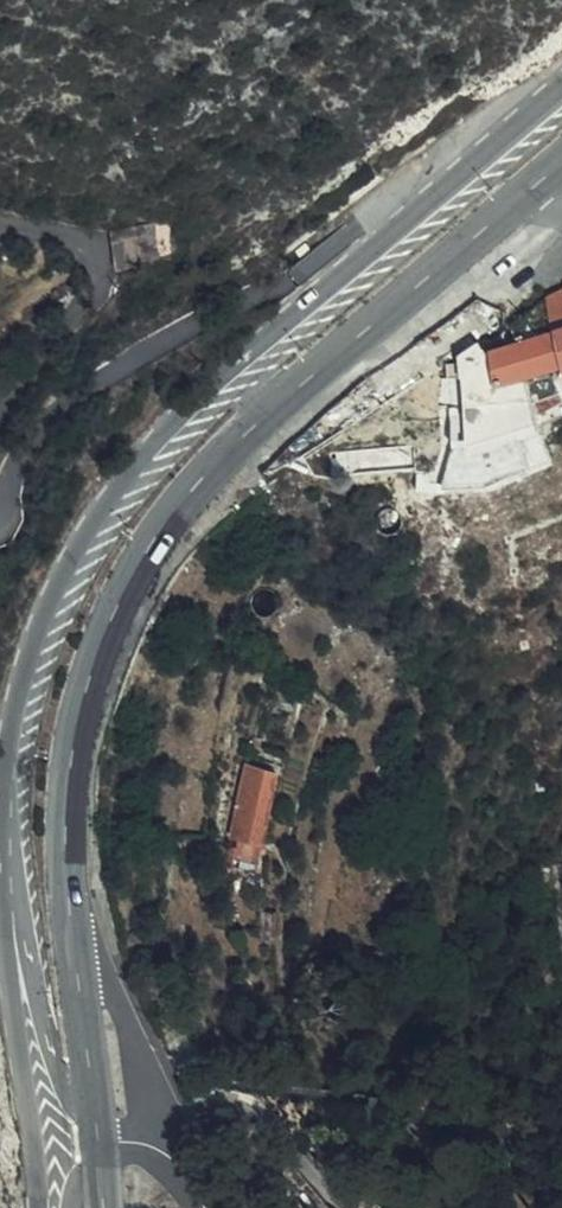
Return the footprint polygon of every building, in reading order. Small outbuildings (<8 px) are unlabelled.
[(153,225),(111,232),(115,261),(157,254),(153,225)] [(552,308),(556,328),(561,358),(561,287),(547,295),(552,308)] [(499,345),(489,348),(472,354),(468,377),(468,378),(468,382),(484,379),(485,388),(464,392),(467,438),(447,442),(442,470),(441,476),(462,477),(484,473),(505,467),(519,461),(524,456),(523,448),(521,433),(539,429),(561,424),(561,382),(559,364),(561,362),(561,358),(556,328),(523,338),(499,345)] [(235,833),(260,841),(278,770),(248,760),(233,816),(240,818),(235,833)] [(233,816),(229,831),(235,833),(240,818),(233,816)]
